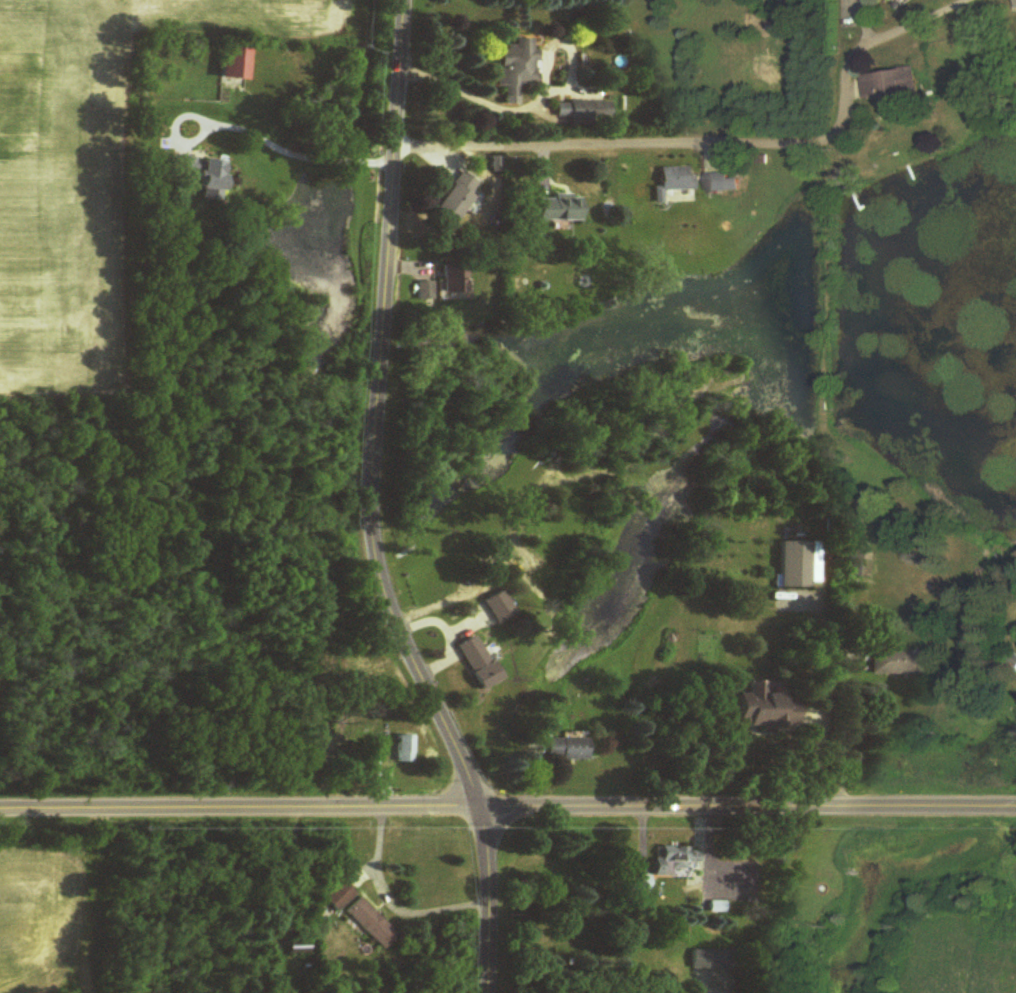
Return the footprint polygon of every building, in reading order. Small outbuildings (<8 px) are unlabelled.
[(499,48),(497,88),(506,88),(506,99),(520,100),(521,87),(537,88),(540,40),(517,39),(517,49),(499,48)] [(222,79),(248,79),(248,54),(222,54),(222,79)] [(863,77),(867,104),(923,97),(919,69),(863,77)] [(557,103),(557,123),(611,123),(611,102),(557,103)] [(226,163),(202,160),(174,156),(171,174),(203,178),(200,199),(221,202),(226,163)] [(662,168),(662,192),(695,192),(695,168),(662,168)] [(465,211),(469,214),(479,201),(471,195),(479,184),(463,172),(433,212),(453,227),(465,211)] [(581,221),(581,197),(538,197),(538,221),(581,221)] [(468,295),(468,264),(443,264),(443,295),(468,295)] [(433,283),(418,283),(418,301),(433,301),(433,283)] [(811,588),(811,543),(781,543),(781,588),(811,588)] [(866,580),(872,552),(850,547),(844,576),(866,580)] [(483,692),(502,681),(477,636),(458,647),(483,692)] [(872,675),(931,675),(931,652),(872,652),(872,675)] [(1015,673),(1015,654),(1012,652),(1004,664),(1015,673)] [(742,695),(741,729),(798,729),(798,701),(786,701),(786,695),(767,695),(767,682),(751,682),(750,695),(742,695)] [(414,763),(414,736),(398,736),(398,763),(414,763)] [(547,760),(588,760),(588,739),(547,739),(547,760)] [(700,876),(700,849),(656,849),(656,876),(700,876)] [(337,913),(355,895),(341,881),(323,899),(337,913)] [(345,912),(384,951),(398,937),(360,898),(345,912)] [(287,956),(308,956),(308,942),(287,942),(287,956)] [(694,971),(734,971),(734,951),(694,951),(694,971)]
